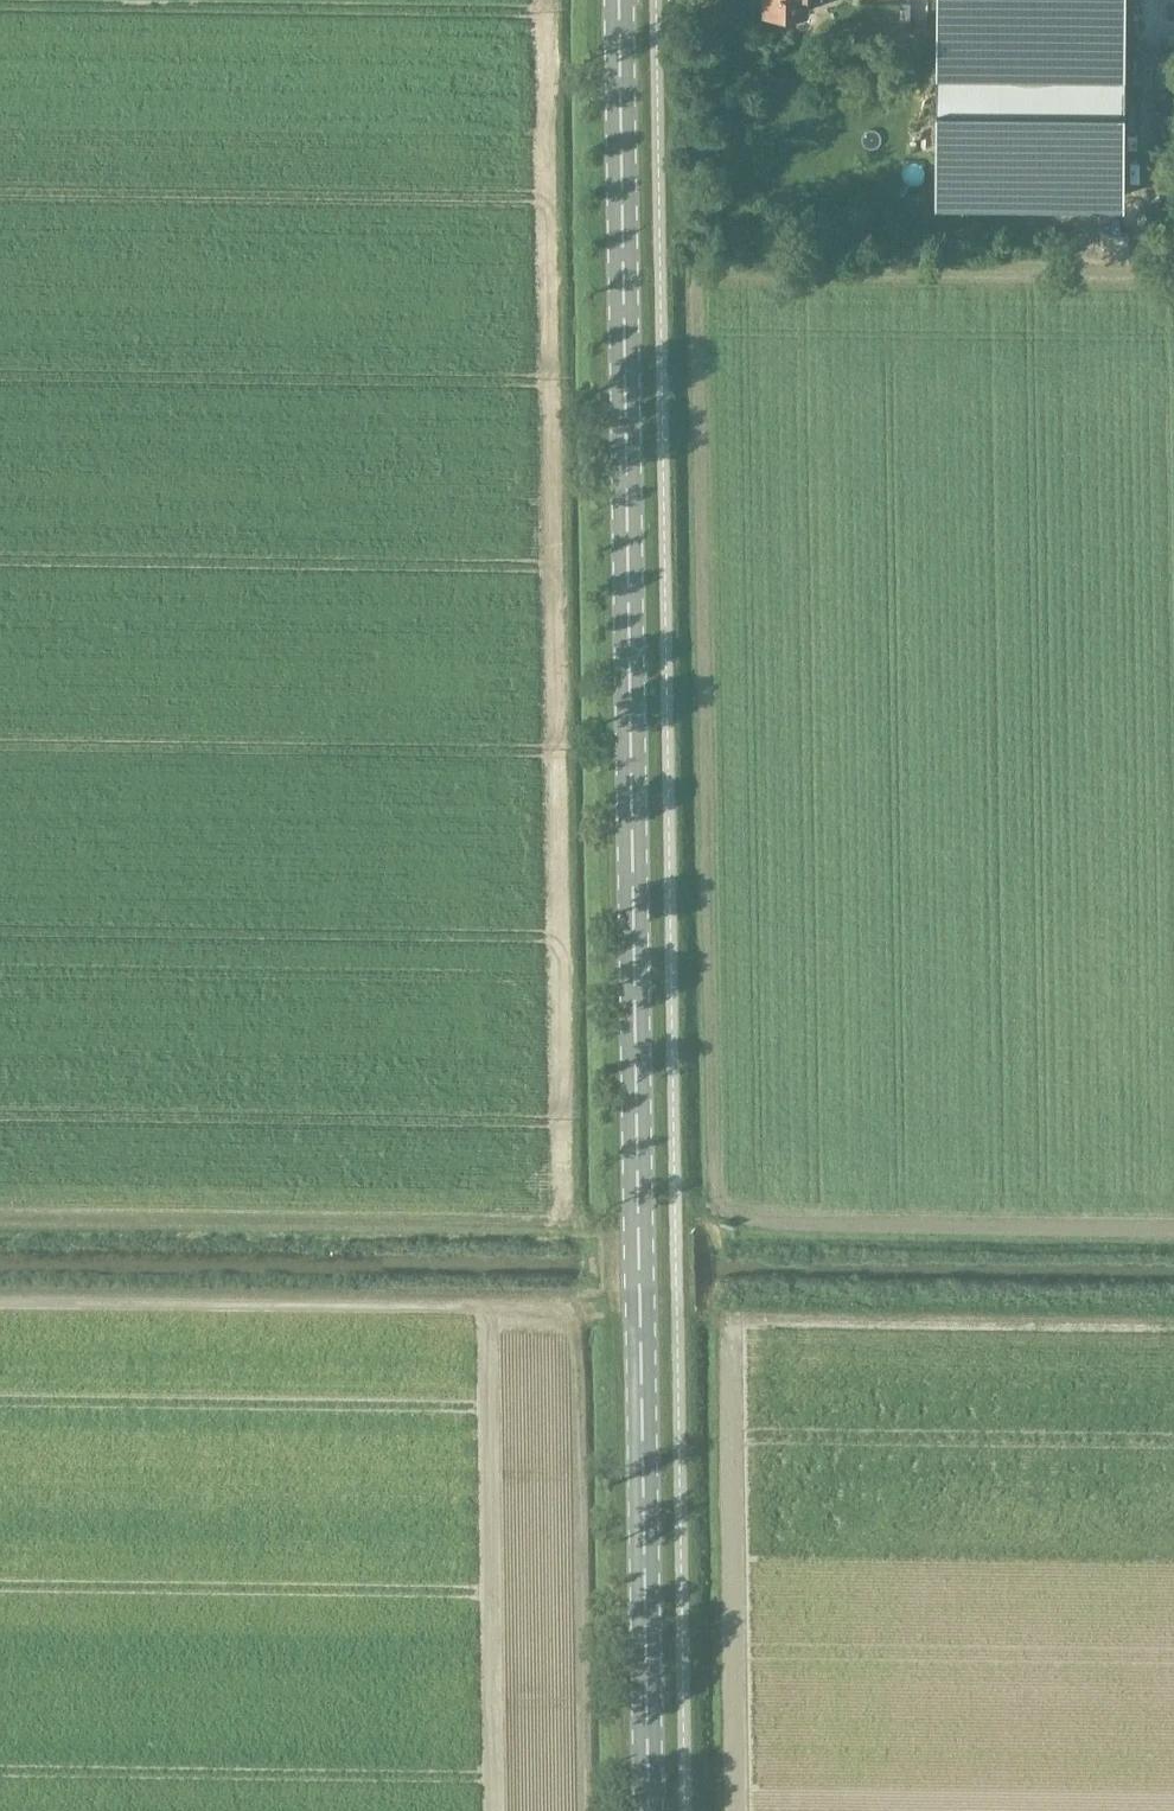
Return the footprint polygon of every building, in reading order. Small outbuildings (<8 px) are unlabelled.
[(800,10),(808,10),(808,0),(765,0),(765,10),(800,10)] [(1126,0),(937,0),(936,194),(1125,195),(1126,0)] [(1104,246),(1123,246),(1123,232),(1103,232),(1104,246)]
